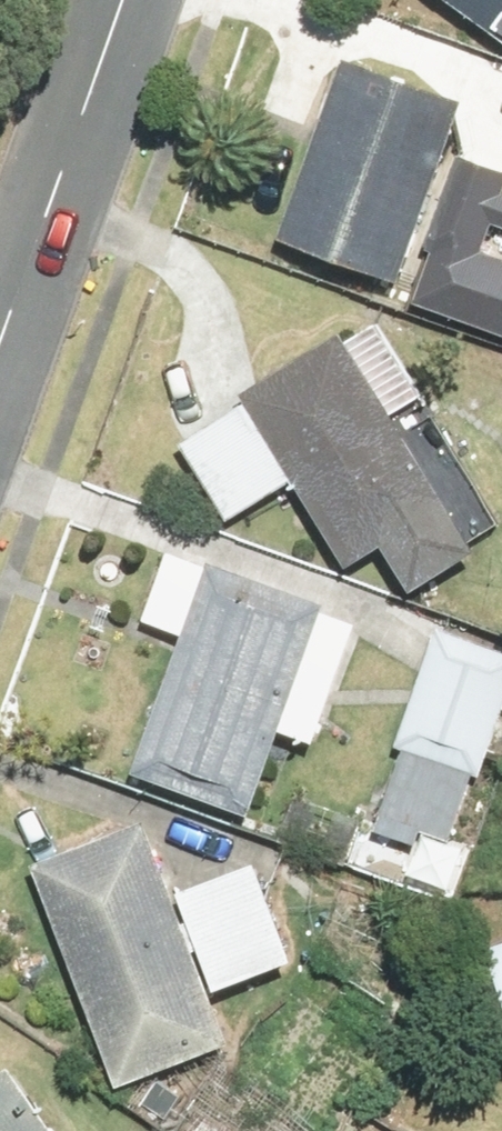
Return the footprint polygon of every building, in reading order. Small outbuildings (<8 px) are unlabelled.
[(501,31),(501,0),(457,0),(501,31)] [(468,102),(349,61),(287,234),(406,276),(468,102)] [(498,194),(501,185),(501,175),(463,161),(410,307),(501,340),(501,258),(480,250),(490,223),(501,227),(501,196),(498,194)] [(349,332),(247,395),(352,562),(386,540),(419,592),(486,550),(349,332)] [(188,633),(138,770),(258,813),(288,730),(323,743),(365,626),(330,614),(333,606),(171,548),(146,618),(188,633)] [(438,627),(372,825),(418,841),(421,833),(457,844),(501,709),(501,648),(438,627)] [(145,818),(34,860),(121,1086),(232,1043),(196,950),(206,947),(222,987),(298,958),(261,862),(185,892),(195,919),(186,923),(145,818)] [(493,948),(501,975),(501,945),(493,948)] [(0,1076),(0,1130),(81,1130),(30,1056),(0,1076)]
